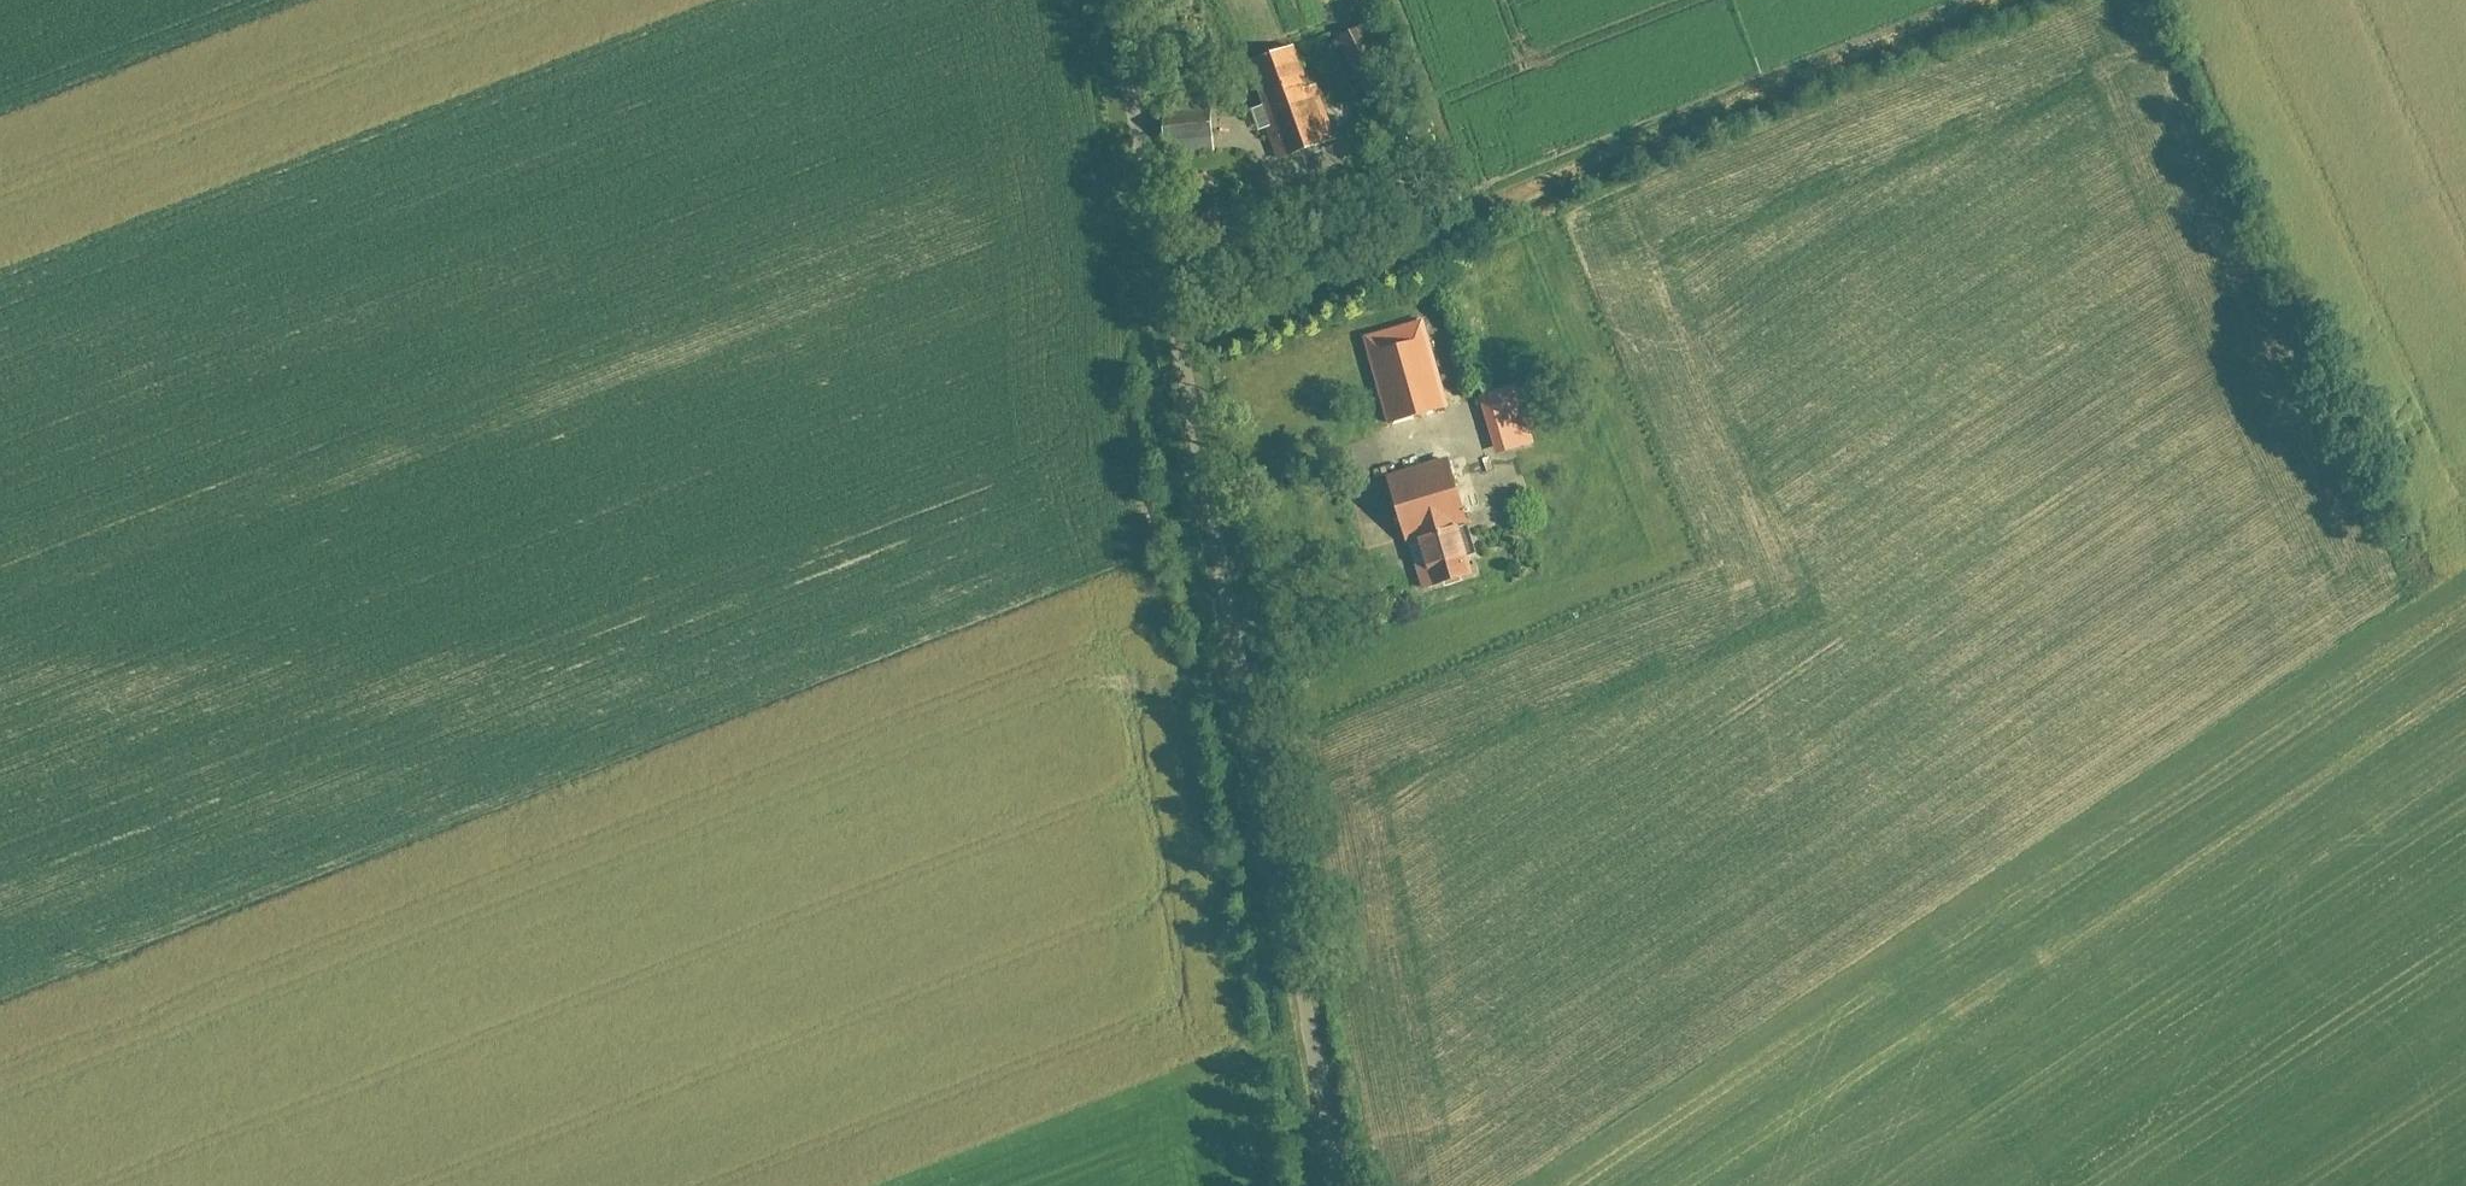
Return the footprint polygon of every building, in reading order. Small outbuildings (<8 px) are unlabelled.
[(1374,31),(1339,45),(1358,92),(1393,78),(1374,31)] [(1250,68),(1280,160),(1341,140),(1310,48),(1250,68)] [(1167,116),(1169,157),(1220,155),(1217,113),(1167,116)] [(1434,323),(1368,342),(1392,427),(1458,408),(1434,323)] [(1523,388),(1487,399),(1504,457),(1541,446),(1523,388)] [(1415,538),(1430,596),(1480,583),(1464,525),(1479,521),(1464,464),(1392,483),(1408,540),(1415,538)]
